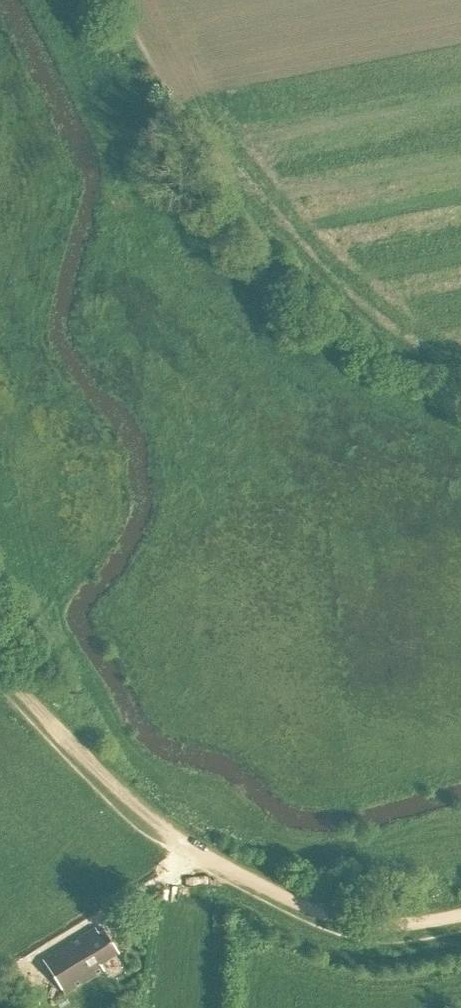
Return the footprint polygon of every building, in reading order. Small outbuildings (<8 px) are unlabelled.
[(94,927),(42,959),(64,994),(103,969),(99,963),(118,951),(104,929),(97,933),(94,927)]
